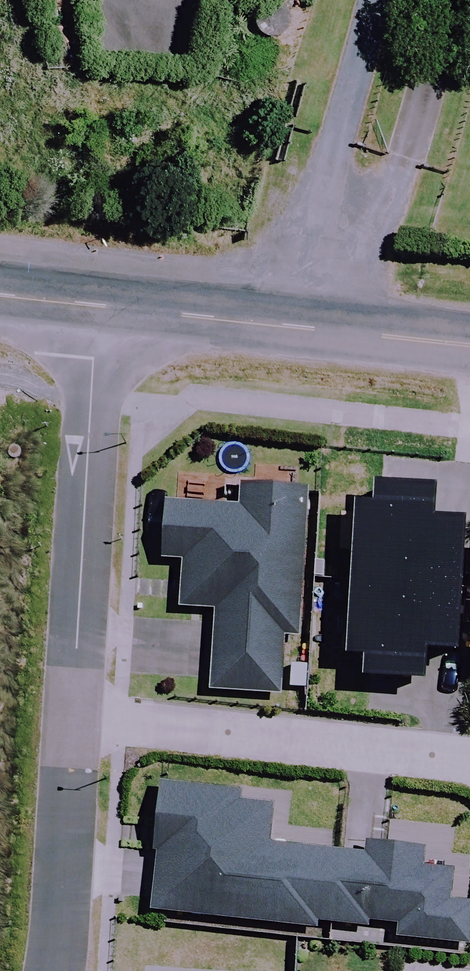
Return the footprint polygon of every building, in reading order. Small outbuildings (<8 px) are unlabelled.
[(295,639),(304,489),(236,484),(234,506),(161,500),(157,561),(178,562),(173,610),(209,612),(204,691),(278,697),(280,638),(295,639)] [(365,506),(347,504),(338,661),(356,662),(354,683),(417,685),(419,655),(450,657),(458,523),(427,521),(429,490),(367,486),(365,506)] [(155,782),(149,851),(153,852),(146,913),(315,930),(315,924),(366,930),(367,924),(394,926),(393,939),(467,947),(469,923),(469,904),(448,901),(451,870),(420,868),(422,848),(362,842),(361,854),(267,844),(271,805),(237,802),(239,791),(155,782)]
